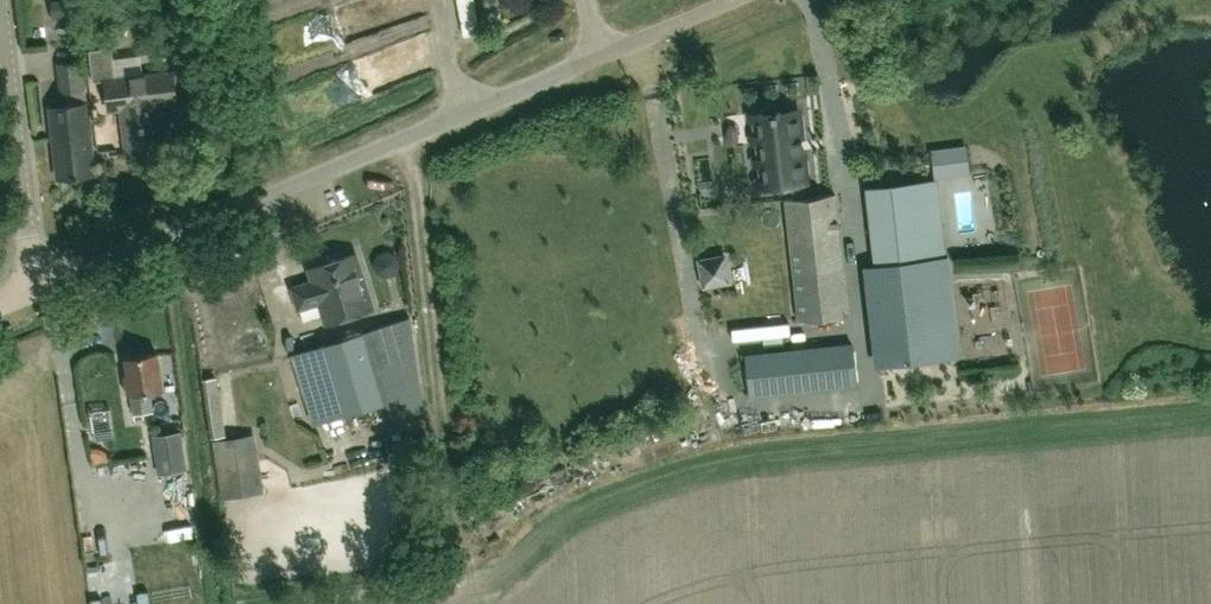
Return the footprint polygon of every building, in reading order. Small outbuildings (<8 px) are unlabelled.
[(52,2),(53,20),(76,18),(75,0),(68,0),(52,2)] [(169,44),(173,70),(115,77),(112,47),(88,49),(92,81),(96,81),(99,101),(108,100),(109,109),(122,107),(128,152),(163,147),(158,103),(177,101),(201,98),(194,41),(169,44)] [(87,103),(68,105),(71,132),(53,134),(58,178),(94,174),(89,132),(91,132),(87,103)] [(797,110),(758,115),(760,138),(754,138),(759,185),(807,180),(797,110)] [(934,178),(958,175),(955,147),(931,150),(932,159),(934,178)] [(887,355),(894,354),(934,350),(958,347),(947,246),(923,249),(916,183),(868,189),(887,355)] [(836,193),(785,199),(799,319),(849,313),(836,193)] [(327,322),(373,307),(356,252),(309,267),(313,280),(293,286),(299,307),(320,301),(327,322)] [(412,315),(363,330),(384,402),(382,403),(387,421),(425,409),(412,315)] [(314,424),(382,403),(384,402),(363,330),(292,352),(314,424)] [(751,395),(857,383),(853,343),(747,354),(751,395)] [(150,390),(163,388),(157,352),(125,356),(128,374),(125,374),(128,393),(131,393),(134,413),(153,410),(150,390)] [(216,376),(202,378),(211,437),(225,434),(216,376)] [(186,468),(180,431),(155,435),(160,472),(186,468)] [(222,498),(264,492),(255,434),(213,440),(222,498)]
